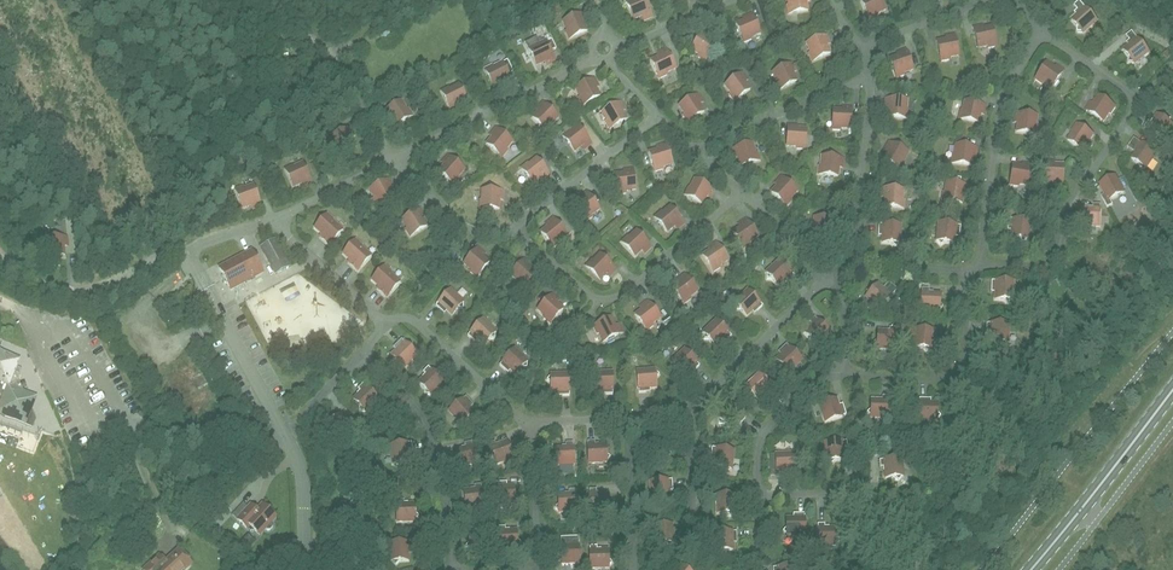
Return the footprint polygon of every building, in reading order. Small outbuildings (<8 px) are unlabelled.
[(645,0),(629,0),(626,1),(634,20),(634,19),(637,18),(640,17),(642,16),(644,20),(652,16),(645,0)] [(787,6),(788,14),(808,11),(808,10),(807,10),(807,7),(807,4),(806,5),(806,2),(810,1),(810,0),(788,0),(789,6),(787,6)] [(862,1),(861,1),(870,19),(877,16),(876,14),(885,10),(881,0),(865,0),(862,1)] [(1078,26),(1077,31),(1078,32),(1083,32),(1084,33),(1097,21),(1080,1),(1074,6),(1079,12),(1079,14),(1072,20),(1078,26)] [(587,21),(583,13),(563,22),(567,31),(565,32),(569,39),(587,31),(586,31),(585,28),(586,28),(584,25),(583,23),(587,21)] [(737,24),(736,24),(744,43),(752,39),(751,37),(760,34),(751,13),(743,17),(745,21),(742,22),(742,21),(739,22),(740,23),(737,24)] [(985,28),(983,29),(982,25),(973,27),(978,48),(988,46),(988,48),(996,46),(992,27),(991,27),(988,28),(988,27),(985,28)] [(1129,57),(1129,62),(1134,63),(1135,64),(1149,52),(1132,31),(1126,36),(1131,42),(1131,44),(1124,50),(1129,57)] [(716,45),(716,44),(715,45),(713,43),(713,42),(711,41),(711,42),(708,40),(711,37),(703,32),(691,50),(699,55),(698,57),(705,62),(716,45)] [(938,41),(937,41),(941,61),(949,60),(949,58),(959,56),(954,34),(945,36),(946,40),(944,41),(944,40),(941,41),(938,42),(938,41)] [(830,53),(828,50),(829,50),(828,47),(827,48),(826,45),(830,43),(826,35),(806,44),(810,53),(808,54),(812,61),(830,53)] [(555,61),(545,41),(536,46),(535,44),(528,48),(537,66),(537,65),(540,64),(543,63),(543,62),(545,61),(547,65),(555,61)] [(675,69),(666,49),(658,53),(659,57),(657,58),(657,57),(654,58),(655,59),(652,60),(651,60),(660,79),(667,75),(666,73),(675,69)] [(890,59),(896,78),(904,75),(904,73),(913,70),(905,49),(897,52),(898,56),(896,57),(896,56),(893,57),(893,58),(890,59)] [(507,60),(502,63),(493,67),(492,66),(485,69),(494,87),(497,85),(497,86),(500,84),(499,84),(502,83),(504,87),(512,83),(506,71),(511,68),(507,60)] [(796,71),(792,63),(772,73),(777,82),(775,83),(779,90),(797,81),(796,81),(795,78),(794,75),(793,75),(792,73),(796,71)] [(1054,68),(1052,67),(1052,66),(1050,65),(1049,65),(1047,64),(1047,63),(1035,79),(1042,84),(1043,82),(1051,88),(1064,70),(1056,65),(1054,68)] [(748,80),(742,73),(725,86),(731,94),(729,95),(734,102),(750,90),(750,89),(749,89),(748,87),(748,86),(746,84),(746,85),(744,82),(748,80)] [(599,86),(595,78),(575,89),(580,97),(578,98),(582,106),(600,96),(599,96),(598,93),(597,90),(596,91),(595,88),(599,86)] [(468,104),(458,85),(450,89),(449,87),(441,91),(450,109),(451,109),(451,108),(454,107),(456,106),(458,104),(460,108),(468,104)] [(683,116),(687,123),(704,112),(704,111),(703,111),(702,109),(702,108),(701,106),(700,106),(699,104),(702,102),(698,94),(679,106),(684,115),(683,116)] [(1091,102),(1086,109),(1104,121),(1109,113),(1111,114),(1115,107),(1099,96),(1097,99),(1096,99),(1095,101),(1095,102),(1094,104),(1091,102)] [(888,117),(908,119),(908,111),(906,110),(907,101),(886,99),(885,108),(889,108),(889,111),(888,111),(888,113),(889,114),(888,117)] [(407,110),(401,101),(383,113),(388,121),(391,118),(392,121),(393,123),(394,123),(396,126),(395,126),(396,126),(413,116),(408,109),(407,110)] [(558,117),(542,102),(536,109),(539,111),(537,113),(535,115),(533,118),(533,117),(532,118),(544,129),(551,122),(552,123),(558,117)] [(621,102),(602,113),(607,121),(605,122),(609,130),(627,119),(626,119),(624,116),(625,116),(623,114),(622,112),(625,110),(621,102)] [(986,106),(964,102),(962,111),(960,111),(959,119),(979,123),(979,122),(978,122),(979,119),(980,116),(979,116),(980,114),(984,115),(986,106)] [(834,110),(833,110),(832,130),(840,130),(841,128),(850,129),(851,107),(842,106),(842,110),(842,111),(840,111),(840,110),(837,110),(834,110)] [(1037,116),(1015,113),(1014,122),(1018,123),(1018,125),(1017,125),(1017,128),(1017,131),(1016,131),(1016,132),(1036,135),(1038,126),(1035,126),(1037,116)] [(1166,120),(1158,115),(1153,123),(1151,123),(1148,122),(1144,128),(1163,140),(1172,125),(1172,124),(1171,119),(1170,119),(1166,120)] [(805,149),(806,129),(805,129),(802,129),(800,128),(799,129),(797,129),(797,125),(788,124),(787,146),(797,147),(797,149),(805,149)] [(1068,140),(1086,152),(1091,145),(1088,142),(1089,140),(1090,141),(1091,138),(1093,135),(1076,124),(1072,131),(1073,132),(1068,140)] [(591,143),(578,126),(570,132),(569,131),(562,136),(575,152),(575,151),(577,149),(578,149),(580,148),(579,147),(581,146),(584,149),(591,143)] [(507,148),(512,142),(495,128),(490,135),(493,137),(491,139),(489,141),(487,144),(486,144),(499,154),(505,147),(507,148)] [(1145,168),(1146,168),(1156,153),(1134,138),(1130,145),(1136,149),(1137,151),(1132,158),(1139,164),(1140,168),(1145,168)] [(883,160),(900,169),(904,162),(903,161),(908,153),(889,142),(884,150),(888,152),(887,154),(886,154),(885,156),(885,157),(884,160),(883,159),(883,160)] [(649,152),(655,172),(663,169),(663,167),(672,164),(665,143),(657,146),(658,150),(656,151),(655,150),(653,151),(653,152),(650,153),(650,152),(649,152)] [(740,166),(760,160),(757,153),(755,153),(752,144),(731,150),(734,159),(738,157),(739,160),(738,160),(739,163),(740,162),(740,165),(740,166)] [(977,148),(956,145),(954,155),(952,155),(951,163),(971,165),(972,165),(971,165),(971,162),(972,162),(972,159),(972,156),(976,157),(977,148)] [(458,177),(464,170),(448,155),(442,162),(445,165),(443,167),(443,166),(441,168),(441,169),(439,171),(454,185),(459,179),(458,177)] [(818,175),(838,177),(838,176),(837,176),(838,173),(839,170),(838,170),(838,167),(843,168),(843,159),(822,157),(821,167),(819,166),(818,175)] [(543,181),(550,176),(536,158),(528,165),(527,163),(521,168),(533,184),(534,184),(533,183),(536,181),(536,182),(538,180),(540,178),(543,181)] [(1054,185),(1062,185),(1063,165),(1062,165),(1059,165),(1059,164),(1056,164),(1056,165),(1054,165),(1054,161),(1045,160),(1044,182),(1054,183),(1054,185)] [(312,183),(302,163),(293,167),(293,165),(285,169),(294,187),(297,185),(297,186),(300,185),(302,184),(303,187),(312,183)] [(1013,165),(1010,185),(1018,186),(1019,184),(1028,186),(1032,164),(1023,163),(1022,167),(1019,167),(1019,166),(1017,166),(1013,166),(1013,165)] [(622,173),(619,174),(616,175),(616,174),(615,174),(618,194),(626,193),(626,191),(635,190),(633,168),(624,169),(624,174),(622,174),(622,173)] [(1113,205),(1110,200),(1124,192),(1116,176),(1115,177),(1110,175),(1109,176),(1108,180),(1100,185),(1105,193),(1104,195),(1101,196),(1108,208),(1113,205)] [(790,199),(797,191),(781,177),(775,183),(778,186),(776,188),(775,187),(774,189),(774,190),(772,192),(771,193),(786,206),(792,200),(790,199)] [(947,177),(946,183),(945,191),(947,191),(946,201),(962,203),(961,203),(962,199),(963,197),(962,197),(963,194),(967,195),(968,186),(955,184),(956,178),(947,177)] [(373,199),(377,207),(395,197),(394,196),(392,194),(393,193),(391,191),(390,189),(393,187),(389,179),(370,190),(375,198),(373,199)] [(714,190),(694,180),(690,189),(688,188),(684,195),(702,204),(703,204),(702,203),(704,201),(705,198),(706,196),(710,198),(714,190)] [(261,206),(253,185),(244,189),(243,187),(235,190),(243,209),(243,208),(246,207),(249,206),(248,206),(251,205),(252,209),(261,206)] [(903,190),(881,188),(881,197),(885,198),(884,200),(884,203),(884,206),(883,206),(883,207),(904,208),(904,199),(902,199),(903,190)] [(499,200),(503,200),(503,191),(482,191),(481,201),(479,201),(479,209),(500,209),(500,208),(499,208),(499,205),(500,205),(500,203),(499,203),(499,200)] [(599,210),(586,192),(579,197),(582,200),(579,202),(579,201),(577,203),(574,205),(585,222),(592,217),(591,215),(599,210)] [(1094,204),(1093,207),(1092,209),(1082,208),(1082,217),(1078,220),(1078,221),(1082,224),(1082,226),(1100,226),(1101,205),(1094,204)] [(684,223),(669,207),(662,213),(660,212),(654,217),(667,232),(668,232),(670,229),(671,230),(673,228),(672,228),(674,226),(677,229),(684,223)] [(425,217),(421,209),(402,220),(407,229),(405,230),(410,237),(427,226),(426,226),(424,223),(425,223),(424,221),(423,221),(422,219),(425,217)] [(327,214),(315,228),(322,234),(320,236),(329,245),(343,230),(332,221),(334,220),(327,214)] [(541,232),(554,248),(560,243),(559,241),(566,235),(552,218),(546,224),(548,227),(546,228),(544,229),(544,230),(542,232),(541,232)] [(817,240),(821,237),(830,238),(831,229),(833,227),(835,228),(836,220),(814,218),(812,236),(814,236),(817,240)] [(758,237),(746,219),(738,224),(740,227),(738,229),(738,228),(736,230),(733,232),(744,249),(751,244),(750,242),(758,237)] [(1011,226),(1012,228),(1011,237),(1020,239),(1023,243),(1027,240),(1028,240),(1031,222),(1009,219),(1008,226),(1011,226)] [(945,242),(954,243),(955,234),(957,233),(960,233),(961,226),(939,223),(936,241),(938,241),(941,245),(945,242)] [(881,232),(883,234),(882,243),(891,243),(895,247),(899,243),(900,243),(900,225),(879,224),(878,232),(881,232)] [(651,247),(636,231),(629,238),(627,236),(621,242),(635,257),(635,256),(637,254),(638,254),(640,252),(639,252),(641,250),(644,253),(651,247)] [(67,237),(45,239),(46,248),(44,249),(45,257),(65,255),(64,255),(64,251),(65,251),(64,249),(64,246),(68,246),(67,237)] [(260,247),(272,268),(287,260),(275,238),(260,247)] [(356,240),(343,254),(350,260),(348,262),(358,271),(371,256),(361,247),(362,245),(356,240)] [(728,260),(716,242),(708,247),(710,251),(708,252),(706,253),(706,254),(703,255),(702,255),(714,272),(721,268),(720,266),(728,260)] [(478,247),(464,264),(471,271),(470,272),(476,278),(490,262),(489,262),(486,260),(487,259),(485,258),(484,258),(482,257),(485,253),(478,247)] [(224,282),(227,283),(231,290),(263,273),(251,251),(219,268),(223,275),(222,278),(224,282)] [(615,269),(599,254),(593,261),(591,260),(585,266),(600,280),(600,279),(602,277),(603,277),(605,275),(604,275),(606,273),(609,276),(615,269)] [(518,282),(517,283),(523,289),(536,273),(535,273),(533,271),(531,269),(529,268),(532,265),(525,259),(510,275),(518,282)] [(794,276),(779,260),(766,273),(767,274),(767,279),(772,279),(778,286),(785,279),(787,279),(789,281),(794,276)] [(387,297),(400,282),(390,273),(391,272),(385,266),(372,280),(379,286),(377,288),(387,297)] [(690,297),(697,291),(684,274),(677,279),(679,283),(677,284),(675,285),(675,286),(673,288),(672,288),(684,304),(691,299),(690,297)] [(994,288),(995,290),(995,299),(1004,300),(1007,303),(1008,303),(1011,300),(1013,300),(1013,282),(991,281),(991,288),(994,288)] [(887,290),(885,291),(878,284),(872,291),(867,291),(867,296),(866,297),(879,310),(898,290),(892,285),(887,290)] [(289,300),(303,294),(300,288),(286,294),(289,300)] [(943,306),(939,303),(940,294),(931,293),(929,292),(929,289),(922,288),(921,310),(939,311),(939,310),(943,307),(943,306)] [(452,315),(464,302),(451,290),(436,306),(441,311),(443,309),(445,309),(452,315)] [(740,309),(747,315),(753,309),(756,309),(757,311),(763,306),(748,290),(734,303),(735,304),(735,309),(740,309)] [(559,300),(552,294),(538,310),(545,317),(544,318),(550,324),(563,309),(560,307),(561,306),(559,304),(558,305),(556,303),(559,300)] [(635,315),(647,331),(654,326),(652,324),(660,318),(647,301),(640,306),(642,310),(640,311),(638,312),(638,313),(636,315),(635,315)] [(811,324),(811,327),(804,333),(811,340),(811,344),(811,345),(816,345),(817,346),(830,333),(814,317),(809,322),(811,324)] [(603,342),(623,332),(618,324),(615,326),(613,324),(614,323),(613,321),(612,321),(611,318),(593,327),(597,334),(599,333),(603,342)] [(475,339),(477,339),(484,345),(490,338),(495,338),(495,333),(496,332),(483,320),(468,336),(473,341),(475,339)] [(704,339),(709,339),(715,346),(722,339),(724,339),(726,341),(731,336),(716,320),(703,333),(704,334),(704,339)] [(989,331),(991,332),(990,342),(999,342),(1003,346),(1007,342),(1008,342),(1008,324),(986,323),(986,331),(989,331)] [(877,347),(877,348),(895,350),(897,328),(890,327),(889,330),(887,332),(878,331),(877,340),(874,343),(877,347)] [(930,349),(932,349),(933,331),(911,329),(911,336),(913,336),(915,338),(914,347),(923,348),(926,352),(927,352),(930,349)] [(396,345),(398,347),(398,349),(391,355),(398,362),(398,367),(403,367),(404,368),(416,355),(401,340),(396,345)] [(788,372),(789,373),(802,360),(786,344),(781,349),(783,351),(783,354),(776,360),(783,367),(782,371),(783,372),(788,372)] [(507,368),(509,368),(516,374),(522,368),(527,368),(527,367),(527,362),(528,361),(514,349),(499,365),(505,370),(507,368)] [(683,375),(690,369),(692,369),(694,371),(700,366),(685,350),(671,362),(672,363),(672,368),(677,368),(683,375)] [(19,360),(0,353),(0,394),(3,401),(0,409),(0,415),(32,428),(35,420),(31,411),(36,398),(22,392),(14,373),(19,360)] [(425,394),(430,394),(431,395),(444,382),(428,367),(423,372),(425,374),(425,376),(418,383),(425,389),(425,394)] [(646,390),(647,388),(656,387),(656,378),(659,375),(659,374),(655,371),(655,370),(637,371),(639,393),(646,393),(646,390)] [(170,381),(166,371),(158,375),(162,385),(170,381)] [(606,395),(613,394),(612,373),(594,373),(594,374),(591,378),(594,382),(595,391),(604,390),(606,392),(606,395)] [(551,392),(560,392),(562,393),(562,396),(570,396),(569,374),(551,375),(551,376),(547,380),(551,383),(551,392)] [(764,393),(767,393),(769,395),(774,390),(759,374),(746,387),(747,388),(746,393),(747,393),(752,393),(758,400),(764,393)] [(360,391),(360,393),(353,400),(359,406),(359,411),(360,411),(365,411),(365,412),(378,400),(363,384),(358,389),(360,391)] [(882,396),(882,399),(880,400),(871,400),(871,409),(867,413),(871,416),(871,418),(889,418),(890,396),(882,396)] [(466,397),(449,411),(461,425),(462,424),(467,424),(467,419),(474,413),(468,406),(469,404),(471,402),(466,397)] [(841,409),(839,408),(836,399),(828,402),(823,400),(821,404),(820,405),(825,422),(846,415),(844,408),(841,409)] [(937,412),(937,403),(928,403),(926,402),(926,399),(919,399),(919,421),(937,421),(937,420),(940,416),(937,412)] [(50,432),(56,434),(59,422),(53,420),(50,432)] [(514,452),(510,450),(506,442),(498,445),(496,444),(495,441),(488,444),(496,465),(513,458),(512,457),(514,452)] [(607,461),(610,457),(606,454),(606,445),(597,445),(595,444),(595,441),(587,442),(589,464),(607,462),(607,461)] [(835,460),(844,460),(843,450),(845,449),(847,448),(847,441),(825,443),(826,461),(827,461),(831,464),(832,464),(835,460)] [(459,466),(459,467),(477,463),(472,442),(465,443),(465,446),(464,448),(455,450),(457,459),(455,463),(455,464),(459,466)] [(564,447),(555,448),(556,457),(552,461),(556,464),(556,466),(574,464),(573,442),(566,443),(566,446),(564,447)] [(394,464),(398,467),(399,467),(401,462),(410,461),(409,452),(410,450),(413,450),(412,443),(390,446),(393,464),(394,464)] [(730,469),(731,469),(734,451),(712,448),(711,455),(714,455),(715,457),(714,466),(723,468),(726,472),(730,469)] [(777,477),(784,476),(784,473),(786,472),(795,471),(794,462),(798,458),(794,455),(794,454),(776,455),(777,477)] [(883,467),(885,469),(885,478),(895,477),(898,481),(899,480),(902,477),(903,477),(901,458),(880,460),(880,468),(883,467)] [(669,487),(672,487),(672,480),(650,481),(651,499),(652,499),(656,503),(659,499),(668,498),(668,489),(669,487)] [(518,498),(514,495),(514,486),(504,487),(503,485),(502,482),(495,483),(497,505),(515,504),(515,502),(518,498)] [(462,504),(466,507),(466,508),(484,506),(481,484),(474,485),(474,488),(473,490),(464,491),(465,500),(462,504)] [(569,493),(567,495),(558,495),(558,504),(555,508),(559,511),(559,513),(577,512),(576,490),(569,490),(569,493)] [(608,510),(611,506),(608,503),(608,494),(598,494),(597,492),(597,490),(589,490),(590,512),(608,511),(608,510)] [(713,503),(715,503),(717,504),(717,514),(726,513),(730,517),(734,513),(735,513),(734,495),(712,496),(713,503)] [(404,502),(404,500),(396,500),(397,522),(415,521),(415,520),(419,516),(415,513),(415,504),(405,504),(404,502)] [(260,535),(265,529),(267,530),(270,530),(273,527),(273,524),(271,522),(276,517),(263,505),(256,512),(253,512),(248,508),(237,520),(250,532),(256,532),(260,535)] [(797,517),(796,518),(787,518),(787,528),(783,531),(787,535),(787,536),(805,536),(805,514),(797,514),(797,517)] [(836,537),(836,528),(827,528),(825,527),(825,524),(817,524),(818,546),(836,546),(836,544),(840,541),(840,540),(836,537)] [(673,543),(674,543),(672,525),(650,527),(651,534),(654,534),(655,535),(656,544),(665,543),(669,547),(673,543)] [(521,543),(517,539),(516,530),(507,531),(505,529),(505,527),(498,527),(499,549),(517,548),(517,547),(521,543)] [(724,550),(733,550),(733,541),(734,539),(737,539),(737,532),(715,532),(715,551),(717,550),(720,554),(721,554),(724,550)] [(572,544),(570,546),(561,547),(561,556),(558,559),(561,563),(562,564),(580,563),(579,541),(571,542),(572,544)] [(399,561),(408,561),(408,552),(409,550),(421,550),(420,542),(390,543),(390,561),(392,561),(396,565),(399,561)] [(590,568),(608,568),(608,566),(612,563),(608,559),(608,550),(599,550),(597,549),(597,546),(590,546),(590,568)] [(162,565),(156,559),(143,569),(185,569),(191,564),(178,550),(162,565)]
